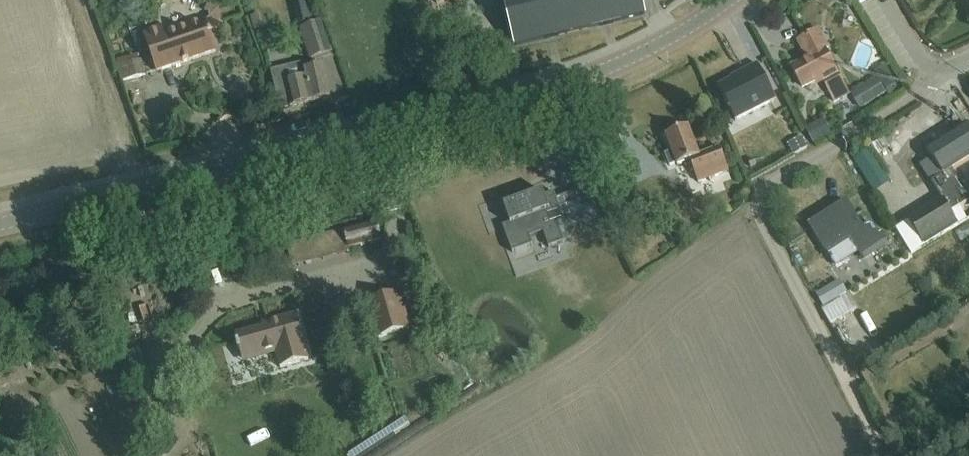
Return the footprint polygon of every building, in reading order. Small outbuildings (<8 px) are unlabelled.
[(295,4),(301,24),(317,19),(312,0),(309,0),(295,4)] [(642,17),(638,0),(504,0),(516,49),(642,17)] [(215,51),(209,34),(222,29),(216,11),(206,6),(203,13),(209,15),(207,19),(205,21),(163,36),(160,28),(142,35),(155,72),(215,51)] [(324,24),(303,31),(312,60),(333,54),(324,24)] [(804,88),(821,78),(828,93),(834,103),(848,96),(825,52),(828,50),(818,32),(799,42),(809,59),(793,68),(804,88)] [(142,61),(118,67),(122,82),(146,75),(142,61)] [(302,63),(271,70),(279,109),(330,97),(323,65),(303,70),(302,63)] [(776,100),(758,64),(743,72),(744,74),(718,87),(736,121),(776,100)] [(892,75),(881,82),(890,97),(901,90),(892,75)] [(851,94),(860,108),(885,92),(876,78),(851,94)] [(968,128),(958,113),(920,138),(930,154),(920,161),(933,182),(953,215),(962,209),(968,218),(968,217),(968,127),(968,128)] [(823,119),(806,129),(814,144),(832,134),(823,119)] [(700,157),(688,129),(689,128),(666,137),(673,153),(666,156),(670,168),(677,165),(678,167),(690,162),(699,184),(729,171),(720,149),(700,157)] [(802,137),(791,144),(797,154),(808,148),(802,137)] [(873,144),(856,153),(877,189),(894,179),(873,144)] [(616,174),(611,163),(597,169),(601,180),(616,174)] [(504,227),(503,227),(509,244),(513,254),(521,250),(533,246),(532,245),(530,238),(540,235),(543,233),(549,249),(557,246),(564,243),(565,243),(561,234),(558,225),(558,224),(561,223),(564,222),(564,221),(582,215),(583,214),(579,203),(575,194),(575,193),(566,196),(557,199),(556,198),(556,196),(554,193),(545,196),(544,196),(543,192),(528,197),(504,206),(504,207),(506,212),(510,224),(507,226),(504,227)] [(924,246),(949,230),(947,227),(955,223),(941,199),(906,218),(907,220),(897,227),(910,248),(921,242),(924,246)] [(857,252),(863,262),(868,259),(872,265),(889,254),(885,248),(888,246),(881,234),(878,235),(870,223),(862,228),(846,202),(809,226),(835,266),(857,252)] [(346,237),(350,251),(381,243),(378,229),(346,237)] [(341,231),(285,246),(292,270),(347,256),(341,231)] [(839,281),(835,284),(842,296),(847,293),(839,281)] [(825,307),(842,296),(835,284),(818,294),(825,307)] [(411,331),(401,291),(367,300),(378,340),(411,331)] [(826,307),(836,324),(859,311),(849,293),(826,307)] [(308,360),(304,345),(305,344),(296,314),(268,322),(269,327),(236,337),(238,344),(236,345),(238,351),(239,350),(242,358),(275,349),(280,368),(308,360)] [(456,366),(463,388),(476,383),(469,362),(456,366)]
